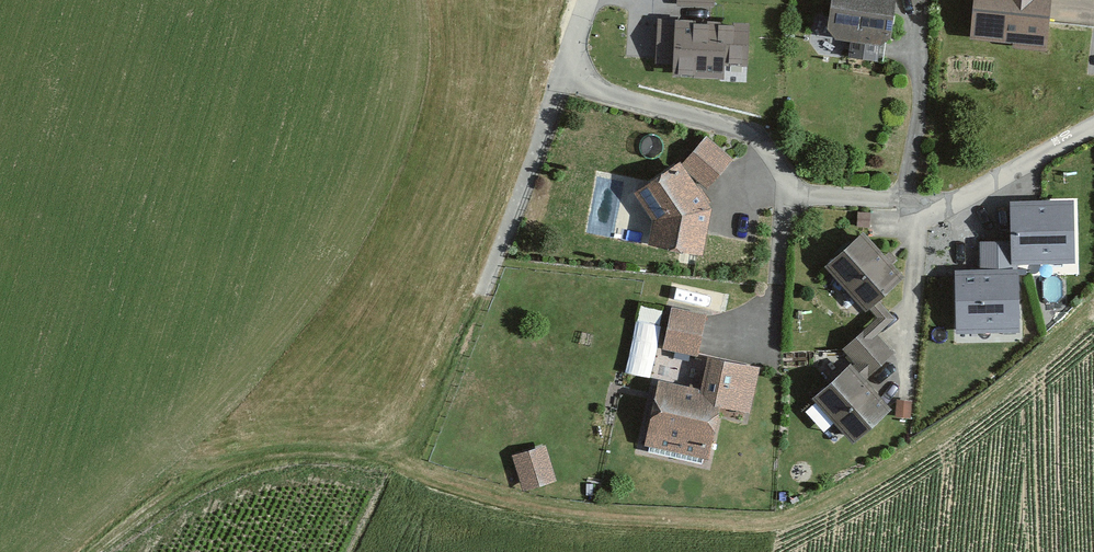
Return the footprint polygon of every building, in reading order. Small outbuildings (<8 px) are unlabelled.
[(829,29),(836,39),(850,43),(849,58),(881,60),(882,43),(893,38),(898,0),(832,0),(829,29)] [(976,40),(1020,44),(1020,50),(1054,53),(1059,0),(979,0),(976,40)] [(685,20),(659,19),(657,65),(675,66),(674,79),(725,81),(726,68),(749,69),(750,26),(685,24),(685,20)] [(707,136),(682,165),(708,188),(733,159),(707,136)] [(682,165),(680,162),(634,195),(653,220),(649,245),(703,256),(712,208),(682,165)] [(1073,201),(1010,203),(1011,241),(980,242),(980,270),(955,270),(957,332),(1020,331),(1018,265),(1075,263),(1073,201)] [(905,275),(864,231),(826,267),(866,311),(905,275)] [(636,303),(631,372),(657,374),(662,305),(636,303)] [(706,314),(671,307),(663,349),(698,356),(706,314)] [(867,377),(894,353),(868,325),(842,349),(867,377)] [(702,390),(659,381),(644,447),(708,461),(720,407),(751,414),(761,367),(709,356),(702,390)] [(892,409),(850,365),(813,401),(855,444),(892,409)] [(550,446),(515,458),(528,495),(563,483),(550,446)]
